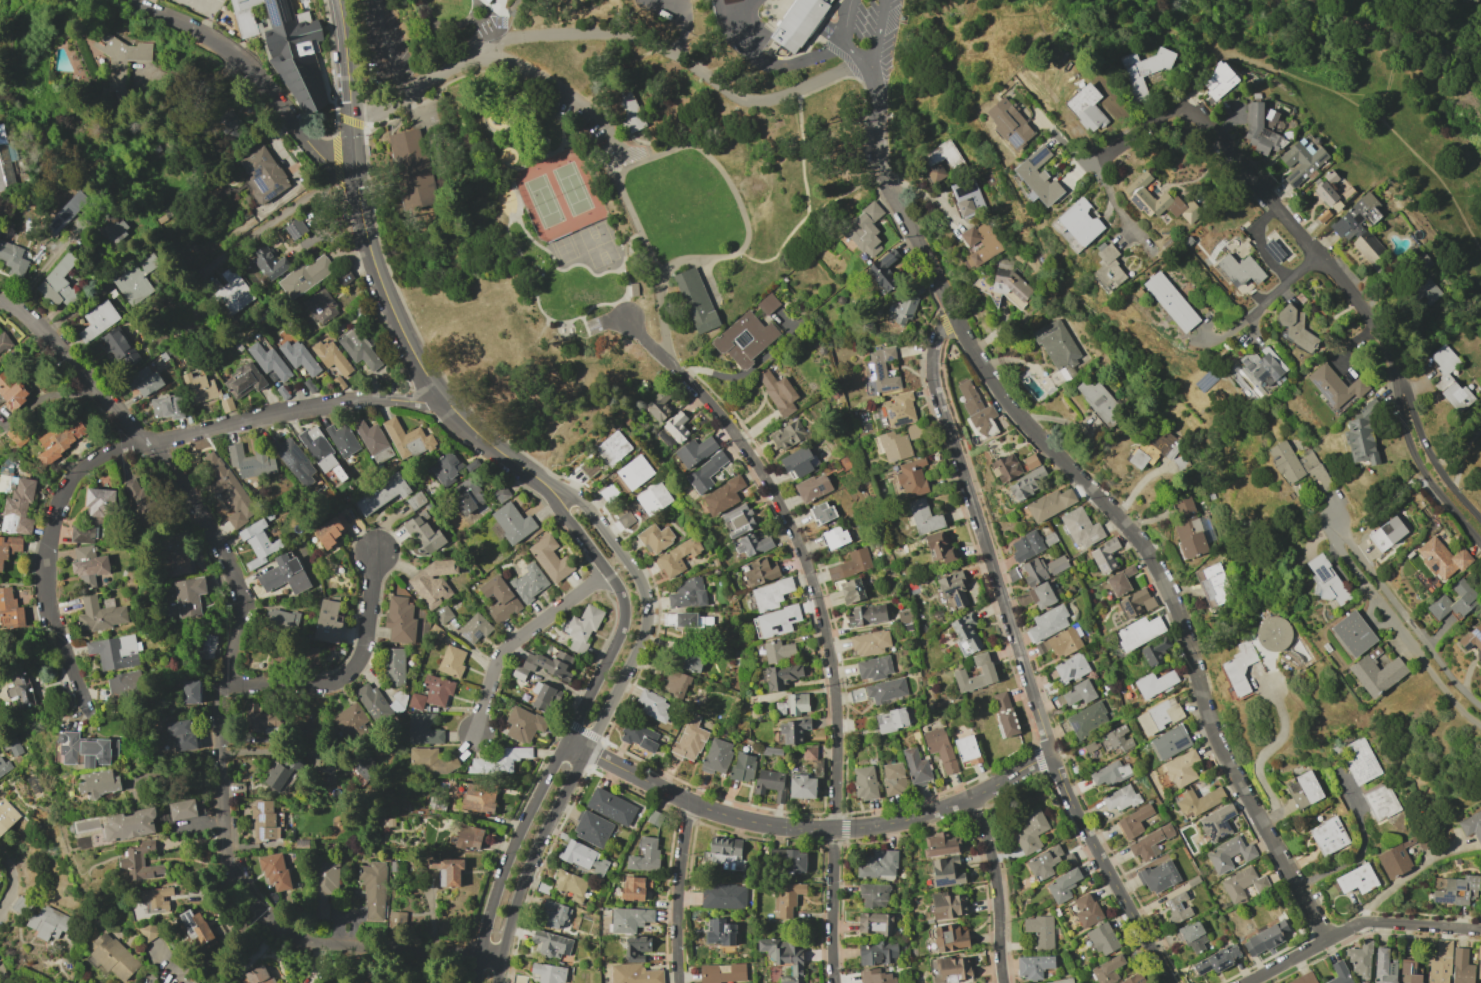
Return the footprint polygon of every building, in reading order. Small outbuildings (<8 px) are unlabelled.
[(241,39),(230,0),(289,0),(293,14),(307,10),(310,21),(316,19),(321,29),(321,39),(315,41),(318,51),(313,53),(327,102),(317,111),(304,112),(267,61),(265,55),(260,35),(259,34),(257,34),(241,39)] [(766,40),(790,57),(797,49),(798,50),(828,8),(821,4),(824,0),(793,0),(766,40)] [(150,61),(150,44),(124,44),(102,31),(99,31),(90,46),(108,56),(107,105),(125,105),(125,61),(150,61)] [(1147,94),(1141,77),(1173,65),(1168,49),(1136,60),(1133,52),(1118,57),(1134,99),(1147,94)] [(1238,80),(1222,62),(1199,83),(1215,101),(1238,80)] [(628,82),(647,126),(638,130),(625,136),(606,92),(628,82)] [(1107,120),(1093,104),(1101,96),(1088,82),(1064,104),(1091,134),(1107,120)] [(1262,102),(1246,102),(1246,130),(1243,138),(1247,140),(1247,148),(1266,156),(1269,147),(1279,151),(1284,138),(1262,128),(1262,102)] [(1270,130),(1279,114),(1269,109),(1261,124),(1270,130)] [(245,127),(229,110),(214,123),(231,141),(245,127)] [(14,187),(2,124),(0,125),(0,190),(14,187)] [(404,212),(395,178),(398,177),(395,164),(387,135),(410,129),(418,127),(420,136),(438,203),(404,212)] [(1292,189),(1329,157),(1319,145),(1312,150),(1301,138),(1278,157),(1290,171),(1282,177),(1292,189)] [(930,187),(947,180),(943,172),(949,168),(959,188),(949,195),(959,222),(991,210),(971,178),(947,139),(937,145),(922,156),(928,167),(920,174),(930,187)] [(1064,192),(1052,177),(1050,178),(1040,167),(1052,156),(1042,143),(1012,169),(1046,208),(1064,192)] [(290,186),(265,144),(234,163),(259,205),(290,186)] [(1190,224),(1201,211),(1189,200),(1184,205),(1174,195),(1171,198),(1163,191),(1155,200),(1143,188),(1152,178),(1143,169),(1122,192),(1153,220),(1164,208),(1175,217),(1178,214),(1190,224)] [(1339,179),(1331,170),(1323,177),(1325,180),(1312,191),(1326,207),(1314,217),(1321,224),(1344,204),(1329,187),(1339,179)] [(93,200),(78,186),(42,226),(56,239),(93,200)] [(1381,216),(1375,209),(1380,205),(1368,191),(1329,226),(1344,243),(1352,235),(1355,238),(1366,228),(1367,229),(1381,216)] [(1049,224),(1075,254),(1103,229),(1087,210),(1091,207),(1081,196),(1049,224)] [(840,235),(845,239),(848,237),(869,258),(882,248),(878,245),(880,241),(874,236),(878,231),(870,222),(884,213),(873,200),(838,232),(840,235)] [(129,229),(117,215),(99,231),(111,245),(129,229)] [(292,241),(307,231),(298,217),(283,226),(292,241)] [(956,239),(963,249),(967,248),(970,254),(962,258),(963,260),(959,261),(964,269),(970,266),(971,269),(1002,250),(985,224),(973,232),(971,230),(956,239)] [(1368,264),(1384,253),(1368,230),(1351,242),(1368,264)] [(29,261),(20,257),(23,249),(0,239),(0,261),(10,266),(7,273),(20,279),(29,261)] [(1126,276),(1112,260),(1119,254),(1106,239),(1094,250),(1104,260),(1089,274),(1107,294),(1126,276)] [(1264,245),(1275,263),(1285,257),(1273,239),(1264,245)] [(268,282),(290,267),(283,256),(276,261),(264,243),(249,253),(268,282)] [(867,269),(872,274),(874,281),(886,292),(897,283),(886,268),(900,257),(893,248),(867,269)] [(36,288),(63,310),(77,293),(61,280),(77,260),(67,251),(36,288)] [(130,307),(153,291),(143,275),(160,264),(152,252),(111,280),(130,307)] [(334,270),(322,252),(278,282),(290,300),(334,270)] [(1255,285),(1265,276),(1247,255),(1237,264),(1227,252),(1214,263),(1236,288),(1249,277),(1255,285)] [(966,288),(986,295),(993,309),(1000,294),(1019,311),(1032,297),(1008,271),(1014,262),(1000,259),(995,269),(966,288)] [(672,277),(695,266),(715,311),(720,324),(697,334),(694,328),(672,277)] [(226,317),(255,297),(235,268),(206,288),(226,317)] [(1184,333),(1200,319),(1157,271),(1141,285),(1184,333)] [(1442,294),(1428,277),(1412,291),(1425,307),(1442,294)] [(630,296),(629,283),(636,282),(637,295),(630,296)] [(303,303),(314,326),(339,315),(328,291),(303,303)] [(780,304),(770,292),(756,304),(766,316),(780,304)] [(892,323),(902,326),(905,319),(908,321),(917,298),(912,296),(902,293),(899,304),(890,301),(886,310),(895,314),(892,323)] [(88,325),(76,333),(83,343),(119,319),(106,299),(82,316),(88,325)] [(1299,327),(1306,315),(1284,303),(1274,321),(1284,326),(1278,336),(1310,354),(1319,338),(1299,327)] [(769,322),(763,327),(748,310),(710,341),(721,355),(726,351),(743,372),(753,363),(750,359),(780,334),(769,322)] [(1029,334),(1059,320),(1080,355),(1074,360),(1077,364),(1070,368),(1076,376),(1063,383),(1057,372),(1038,345),(1034,348),(1029,334)] [(354,363),(361,359),(371,372),(382,364),(353,325),(335,339),(354,363)] [(138,361),(119,326),(101,336),(121,371),(138,361)] [(14,347),(4,331),(0,333),(0,356),(14,347)] [(333,363),(342,377),(351,372),(331,337),(312,348),(324,369),(333,363)] [(276,347),(294,369),(300,364),(310,378),(321,370),(297,340),(290,345),(285,340),(276,347)] [(271,347),(264,352),(256,341),(246,349),(265,374),(271,369),(281,383),(292,375),(271,347)] [(1475,399),(1463,385),(1459,388),(1447,374),(1460,362),(1444,343),(1428,357),(1444,375),(1433,385),(1458,414),(1475,399)] [(874,392),(899,388),(898,376),(886,378),(883,363),(895,361),(893,347),(873,350),(873,352),(868,353),(870,362),(865,362),(870,382),(873,382),(874,392)] [(1265,389),(1287,369),(1267,347),(1256,356),(1250,350),(1239,360),(1265,389)] [(266,385),(251,361),(221,380),(234,400),(254,388),(256,391),(266,385)] [(1306,377),(1336,413),(1355,397),(1357,399),(1369,388),(1358,376),(1345,387),(1324,362),(1306,377)] [(141,398),(164,384),(151,363),(128,377),(141,398)] [(30,395),(5,368),(0,373),(0,395),(13,410),(30,395)] [(775,381),(766,368),(754,376),(783,418),(795,409),(791,402),(798,397),(783,376),(775,381)] [(182,375),(192,405),(216,397),(208,373),(191,378),(190,372),(182,375)] [(969,415),(979,412),(984,407),(970,382),(972,380),(970,379),(957,386),(963,396),(966,402),(963,404),(969,415)] [(1073,389),(1105,431),(1127,418),(1097,384),(1093,387),(1085,379),(1073,389)] [(663,404),(670,396),(662,389),(644,409),(660,423),(671,411),(663,404)] [(888,427),(915,421),(909,401),(912,400),(911,392),(893,395),(894,401),(882,405),(888,427)] [(183,415),(180,394),(150,399),(154,420),(183,415)] [(1352,463),(1368,460),(1369,466),(1378,464),(1368,418),(1379,415),(1376,399),(1362,402),(1364,412),(1353,414),(1354,419),(1343,422),(1352,463)] [(969,418),(975,428),(980,426),(981,428),(979,433),(988,439),(989,435),(993,437),(1000,432),(992,419),(998,416),(992,405),(979,412),(969,418)] [(681,425),(687,418),(679,410),(662,427),(679,444),(690,433),(681,425)] [(37,439),(44,451),(37,455),(42,463),(88,436),(76,415),(37,439)] [(402,462),(436,445),(430,433),(424,436),(418,426),(403,434),(394,416),(381,422),(402,462)] [(375,465),(393,455),(375,423),(366,428),(362,419),(352,425),(375,465)] [(807,437),(798,419),(768,434),(778,452),(807,437)] [(300,433),(320,475),(338,467),(317,424),(300,433)] [(331,424),(324,428),(341,459),(360,449),(346,424),(334,430),(331,424)] [(886,462),(910,455),(915,452),(913,448),(923,446),(918,424),(905,427),(906,434),(899,436),(899,433),(896,433),(895,430),(876,436),(886,462)] [(1127,462),(1138,473),(1145,464),(1150,468),(1158,458),(1155,457),(1157,453),(1162,457),(1171,462),(1185,444),(1179,437),(1177,439),(1157,424),(1137,448),(1127,462)] [(610,468),(632,448),(615,429),(593,449),(610,468)] [(686,470),(718,447),(709,435),(697,445),(692,439),(674,453),(686,470)] [(309,475),(314,472),(290,436),(273,447),(302,490),(314,482),(309,475)] [(1267,449),(1284,485),(1308,474),(1310,476),(1322,470),(1312,450),(1294,458),(1285,440),(1267,449)] [(239,478),(276,474),(272,449),(253,451),(253,456),(243,457),(241,443),(226,445),(230,468),(238,467),(239,478)] [(792,469),(796,478),(818,466),(807,445),(779,459),(786,472),(792,469)] [(256,514),(215,449),(197,460),(231,514),(226,517),(233,529),(256,514)] [(464,468),(449,450),(427,468),(443,487),(464,468)] [(713,485),(708,476),(729,464),(722,452),(685,474),(697,495),(713,485)] [(653,472),(638,454),(613,475),(628,493),(653,472)] [(1002,485),(1009,480),(1023,473),(1013,454),(1006,458),(1005,456),(992,463),(1002,485)] [(1024,461),(1030,471),(1040,464),(1034,454),(1024,461)] [(600,469),(589,457),(578,467),(588,479),(600,469)] [(928,491),(924,479),(919,467),(926,466),(924,457),(898,465),(899,473),(893,475),(897,485),(900,485),(905,498),(928,491)] [(1019,502),(1034,495),(1033,493),(1041,488),(1036,483),(1047,477),(1041,465),(1015,481),(1017,485),(1009,488),(1013,496),(1017,495),(1019,502)] [(354,502),(365,517),(398,494),(403,498),(412,492),(398,472),(354,502)] [(794,484),(802,503),(832,491),(824,472),(794,484)] [(700,497),(711,517),(740,501),(734,492),(745,486),(739,475),(700,497)] [(16,476),(12,499),(6,497),(0,529),(0,530),(31,536),(34,520),(25,519),(28,503),(32,503),(36,480),(16,476)] [(122,483),(142,523),(157,515),(136,476),(122,483)] [(463,516),(487,502),(471,477),(448,491),(463,516)] [(672,503),(661,482),(635,495),(646,516),(672,503)] [(511,495),(503,485),(492,494),(500,504),(511,495)] [(102,517),(114,517),(116,489),(88,488),(86,524),(102,524),(102,517)] [(1036,524),(1078,501),(1071,489),(1061,494),(1058,489),(1046,497),(1026,506),(1036,524)] [(917,536),(945,526),(940,514),(931,517),(924,497),(906,502),(917,536)] [(1180,563),(1206,553),(1204,547),(1219,542),(1210,515),(1196,518),(1188,498),(1170,503),(1177,523),(1170,525),(1176,544),(1173,546),(1180,563)] [(522,519),(509,501),(490,514),(511,545),(537,527),(528,514),(522,519)] [(809,509),(816,525),(835,517),(828,501),(809,509)] [(757,525),(745,502),(719,516),(731,539),(757,525)] [(1061,518),(1078,551),(1106,537),(1098,522),(1093,525),(1082,506),(1061,518)] [(635,520),(627,510),(616,518),(624,528),(635,520)] [(446,542),(438,529),(432,532),(421,512),(402,523),(422,557),(446,542)] [(325,550),(335,544),(332,539),(349,528),(340,514),(313,531),(325,550)] [(1407,532),(1394,514),(1367,536),(1380,553),(1407,532)] [(236,531),(242,542),(246,539),(255,558),(245,563),(248,571),(267,562),(264,556),(283,547),(278,538),(269,543),(262,529),(267,526),(263,518),(236,531)] [(659,531),(653,523),(635,535),(651,557),(676,539),(666,526),(659,531)] [(841,524),(820,534),(828,551),(849,542),(841,524)] [(72,542),(96,543),(97,527),(72,526),(72,542)] [(1018,564),(1046,549),(1035,529),(1025,535),(1026,538),(1012,544),(1015,550),(1013,555),(1018,564)] [(958,560),(954,545),(950,546),(947,534),(944,535),(943,531),(926,537),(930,551),(934,551),(936,558),(933,559),(933,561),(943,561),(945,564),(958,560)] [(575,569),(565,555),(558,560),(552,551),(558,546),(548,532),(527,547),(553,585),(575,569)] [(737,554),(744,551),(746,557),(773,547),(769,535),(755,540),(752,533),(739,538),(741,544),(734,547),(737,554)] [(1451,555),(1432,535),(1413,552),(1441,583),(1457,568),(1460,571),(1473,560),(1461,546),(1451,555)] [(5,552),(23,553),(23,537),(0,536),(0,572),(5,573),(5,552)] [(685,569),(679,558),(689,553),(691,557),(702,551),(695,537),(654,558),(665,580),(685,569)] [(1103,576),(1119,567),(1112,553),(1121,547),(1115,537),(1091,553),(1103,576)] [(190,574),(188,542),(164,543),(165,574),(166,574),(166,575),(190,574)] [(75,548),(77,562),(73,562),(74,575),(80,574),(82,589),(97,587),(96,575),(111,573),(109,555),(96,557),(94,545),(75,548)] [(872,568),(865,546),(846,552),(849,560),(826,568),(830,582),(872,568)] [(295,555),(289,557),(287,552),(273,558),(276,566),(256,575),(264,593),(287,583),(292,595),(310,587),(295,555)] [(1301,565),(1325,602),(1332,597),(1338,606),(1351,598),(1320,553),(1301,565)] [(1030,587),(1035,585),(1038,585),(1043,581),(1044,579),(1046,578),(1049,577),(1070,566),(1064,554),(1045,565),(1041,559),(1039,560),(1037,557),(1033,559),(1029,564),(1023,566),(1025,571),(1027,572),(1029,576),(1025,578),(1030,587)] [(775,562),(767,565),(764,557),(748,563),(750,568),(743,571),(749,587),(780,576),(775,562)] [(434,561),(406,579),(428,611),(453,594),(440,576),(457,575),(456,559),(434,561)] [(526,570),(509,583),(524,604),(550,585),(532,561),(523,567),(526,570)] [(1117,599),(1132,590),(1125,578),(1137,572),(1134,564),(1107,581),(1117,599)] [(1209,611),(1231,602),(1217,565),(1192,576),(1209,611)] [(1011,583),(1021,578),(1015,567),(1007,571),(1011,583)] [(955,612),(971,604),(965,592),(966,591),(963,584),(967,582),(963,570),(938,581),(941,591),(936,593),(941,604),(948,604),(950,609),(955,612)] [(477,587),(485,599),(492,594),(497,602),(486,609),(496,625),(521,609),(498,573),(477,587)] [(174,582),(180,620),(202,616),(199,595),(207,593),(204,576),(174,582)] [(669,608),(705,604),(702,577),(682,579),(684,590),(667,592),(669,608)] [(865,599),(858,577),(838,584),(845,605),(865,599)] [(1442,593),(1425,608),(1437,621),(1449,610),(1458,619),(1480,598),(1461,577),(1450,588),(1458,597),(1452,603),(1442,593)] [(751,588),(757,612),(783,605),(781,594),(794,591),(791,578),(751,588)] [(1028,592),(1040,612),(1057,602),(1047,582),(1028,592)] [(24,607),(16,607),(14,586),(0,588),(0,617),(2,617),(3,628),(26,626),(24,607)] [(1128,620),(1143,612),(1139,604),(1142,602),(1147,611),(1158,605),(1152,596),(1150,597),(1145,588),(1118,601),(1128,620)] [(1015,597),(1027,591),(1032,602),(1021,608),(1015,597)] [(127,604),(100,609),(98,594),(83,597),(86,614),(79,615),(82,631),(130,623),(127,604)] [(388,642),(414,644),(416,618),(412,618),(413,605),(407,604),(407,596),(387,595),(385,629),(389,629),(388,642)] [(312,638),(338,644),(342,622),(335,621),(339,602),(321,598),(312,638)] [(1033,618),(1036,625),(1025,631),(1032,644),(1035,642),(1036,644),(1045,639),(1070,625),(1066,617),(1070,615),(1063,602),(1033,618)] [(432,613),(441,625),(453,616),(445,604),(432,613)] [(604,611),(586,604),(579,619),(571,615),(564,631),(573,636),(568,649),(583,655),(588,644),(585,643),(590,630),(594,632),(604,611)] [(761,639),(792,631),(790,623),(801,620),(797,604),(755,615),(761,639)] [(886,622),(885,604),(851,607),(852,615),(847,616),(848,626),(886,622)] [(1328,629),(1351,660),(1377,640),(1354,609),(1328,629)] [(298,612),(266,610),(265,629),(297,630),(298,612)] [(492,626),(476,611),(457,631),(473,647),(492,626)] [(699,612),(676,613),(676,630),(699,629),(699,612)] [(964,657),(984,647),(973,627),(979,623),(972,612),(951,624),(959,640),(956,642),(964,657)] [(1120,643),(1125,653),(1167,630),(1159,615),(1148,622),(1145,616),(1119,632),(1125,641),(1120,643)] [(1264,650),(1271,653),(1280,652),(1287,647),(1292,637),(1290,626),(1284,619),(1273,616),(1266,619),(1260,624),(1257,634),(1259,643),(1264,650)] [(1479,621),(1457,642),(1465,651),(1472,644),(1480,653),(1480,623),(1479,621)] [(1064,657),(1083,646),(1074,627),(1045,639),(1033,645),(1038,655),(1050,650),(1056,658),(1062,656),(1064,657)] [(852,657),(884,653),(883,647),(890,646),(888,630),(850,635),(852,657)] [(87,642),(89,655),(100,653),(103,671),(141,665),(136,634),(87,642)] [(1142,651),(1151,668),(1169,659),(1164,650),(1173,644),(1167,634),(1142,651)] [(215,635),(200,635),(200,657),(215,658),(215,635)] [(1237,702),(1252,694),(1244,675),(1246,666),(1258,660),(1248,639),(1236,645),(1241,655),(1221,666),(1228,686),(1226,690),(1232,702),(1237,702)] [(796,658),(794,643),(780,645),(779,641),(764,643),(766,662),(796,658)] [(464,666),(461,664),(466,652),(447,644),(436,670),(459,679),(464,666)] [(404,648),(385,648),(385,680),(388,680),(388,686),(404,687),(404,648)] [(698,674),(703,659),(674,649),(669,664),(698,674)] [(551,661),(528,650),(520,666),(516,664),(511,676),(523,681),(528,670),(533,672),(535,667),(568,682),(572,673),(567,671),(573,657),(556,650),(551,661)] [(1064,686),(1091,670),(1080,652),(1053,668),(1059,677),(1064,686)] [(999,683),(993,663),(991,663),(988,653),(973,657),(977,669),(981,668),(983,674),(968,679),(965,669),(954,672),(961,694),(999,683)] [(860,682),(893,673),(888,654),(855,663),(860,682)] [(1348,667),(1371,699),(1409,672),(1397,656),(1378,670),(1367,654),(1348,667)] [(802,679),(801,665),(765,666),(766,691),(784,691),(783,680),(802,679)] [(682,699),(690,676),(663,667),(660,678),(668,681),(664,693),(682,699)] [(1042,673),(1049,682),(1059,677),(1053,668),(1042,673)] [(1135,684),(1144,700),(1180,682),(1175,671),(1159,678),(1153,673),(1135,684)] [(109,675),(112,698),(144,695),(142,672),(109,675)] [(7,688),(9,698),(17,697),(19,708),(34,706),(29,673),(11,676),(13,687),(7,688)] [(455,682),(425,674),(421,686),(428,688),(425,696),(411,692),(407,706),(421,710),(424,702),(444,708),(447,696),(451,697),(455,682)] [(907,696),(904,678),(864,685),(866,698),(872,697),(873,702),(907,696)] [(1067,706),(1080,698),(1083,703),(1096,697),(1087,679),(1070,687),(1072,690),(1060,696),(1065,703),(1067,706)] [(353,691),(376,726),(393,715),(370,680),(353,691)] [(200,681),(183,681),(182,703),(200,704),(200,681)] [(560,692),(536,681),(531,692),(536,694),(530,706),(549,715),(560,692)] [(664,713),(669,701),(641,690),(633,709),(665,722),(668,714),(664,713)] [(1021,733),(1007,690),(993,695),(1006,739),(1021,733)] [(775,715),(800,714),(800,712),(808,711),(808,693),(785,694),(785,703),(775,703),(775,715)] [(1049,699),(1059,693),(1065,703),(1054,710),(1049,699)] [(1138,720),(1147,737),(1166,729),(1163,727),(1171,722),(1172,725),(1187,718),(1175,698),(1148,712),(1148,714),(1138,720)] [(1077,739),(1111,721),(1099,700),(1066,718),(1077,739)] [(363,724),(368,720),(355,701),(331,717),(348,743),(367,730),(363,724)] [(245,732),(280,733),(280,713),(258,713),(259,704),(246,704),(245,732)] [(542,733),(548,721),(513,704),(504,721),(510,724),(505,734),(528,745),(535,730),(542,733)] [(874,715),(880,734),(909,726),(904,707),(874,715)] [(696,727),(700,717),(689,712),(671,755),(681,760),(682,758),(694,763),(707,731),(696,727)] [(443,730),(433,730),(433,714),(408,714),(409,744),(443,743),(443,730)] [(658,734),(627,720),(619,738),(653,754),(658,743),(655,742),(658,734)] [(779,720),(779,734),(783,734),(783,744),(802,744),(803,730),(810,730),(810,720),(779,720)] [(1134,745),(1129,734),(1124,725),(1083,745),(1090,760),(1119,746),(1122,751),(1134,745)] [(1150,744),(1160,763),(1163,761),(1193,745),(1182,726),(1152,742),(1150,744)] [(956,772),(946,727),(922,732),(927,754),(938,752),(943,775),(956,772)] [(120,739),(81,740),(80,732),(61,732),(61,764),(85,763),(85,768),(96,768),(96,764),(111,764),(111,756),(120,756),(120,739)] [(981,763),(973,734),(954,740),(962,768),(981,763)] [(701,769),(724,775),(733,743),(709,737),(701,769)] [(1358,786),(1383,773),(1364,738),(1338,750),(1358,786)] [(816,746),(802,746),(802,760),(816,760),(816,746)] [(469,773),(512,774),(512,759),(532,759),(532,748),(498,747),(498,758),(469,758),(469,773)] [(910,784),(931,780),(927,759),(918,760),(916,747),(903,749),(910,784)] [(437,748),(410,748),(410,772),(457,772),(457,759),(437,759),(437,748)] [(1166,774),(1171,783),(1174,782),(1179,790),(1199,779),(1191,766),(1201,760),(1195,749),(1165,766),(1169,774),(1166,774)] [(366,782),(380,769),(362,750),(348,763),(366,782)] [(730,779),(751,783),(756,756),(735,753),(730,779)] [(11,768),(0,754),(0,776),(11,768)] [(284,795),(301,765),(287,757),(282,766),(274,761),(262,782),(284,795)] [(1126,763),(1120,766),(1118,759),(1088,772),(1095,789),(1131,773),(1126,763)] [(880,766),(886,796),(907,791),(901,761),(880,766)] [(877,798),(874,766),(852,768),(855,800),(877,798)] [(78,776),(82,794),(88,793),(89,798),(122,791),(119,775),(114,776),(112,769),(78,776)] [(754,794),(763,795),(764,789),(776,790),(774,802),(782,803),(785,773),(757,769),(754,794)] [(1298,810),(1324,799),(1310,771),(1284,784),(1298,810)] [(816,776),(790,776),(789,798),(815,798),(816,776)] [(497,789),(459,781),(457,792),(463,793),(460,807),(492,814),(497,789)] [(1363,795),(1385,783),(1400,810),(1377,824),(1363,795)] [(1107,811),(1115,807),(1117,811),(1139,802),(1130,784),(1101,798),(1107,811)] [(1194,818),(1227,798),(1221,786),(1197,799),(1192,788),(1175,798),(1187,821),(1194,818)] [(585,809),(629,826),(637,805),(593,788),(585,809)] [(20,816),(0,795),(0,796),(0,835),(20,816)] [(196,817),(195,800),(168,802),(170,820),(196,817)] [(272,801),(253,801),(251,840),(280,841),(281,813),(272,812),(272,801)] [(1116,822),(1126,841),(1144,831),(1138,822),(1154,813),(1148,803),(1116,822)] [(1213,844),(1233,834),(1226,821),(1238,814),(1231,804),(1200,821),(1203,826),(1201,828),(1207,837),(1203,838),(1204,843),(1210,839),(1213,844)] [(156,833),(152,807),(132,810),(132,812),(73,821),(77,849),(92,847),(90,836),(103,834),(104,841),(156,833)] [(1049,828),(1039,808),(1017,819),(1024,832),(1014,837),(1024,856),(1042,847),(1036,835),(1049,828)] [(1464,837),(1473,832),(1480,849),(1480,810),(1456,821),(1464,837)] [(572,836),(602,849),(613,823),(582,811),(572,836)] [(1324,857),(1347,842),(1335,815),(1308,833),(1324,857)] [(484,830),(460,823),(454,845),(477,852),(484,830)] [(1155,844),(1174,835),(1169,824),(1126,844),(1132,857),(1138,855),(1142,862),(1159,854),(1155,844)] [(922,836),(927,858),(962,850),(959,835),(951,837),(950,831),(922,836)] [(1219,876),(1234,867),(1229,858),(1240,852),(1244,861),(1258,855),(1253,843),(1245,847),(1238,835),(1217,848),(1218,850),(1208,856),(1219,876)] [(641,836),(658,838),(657,849),(661,850),(658,872),(625,868),(627,854),(644,856),(645,848),(639,848),(641,836)] [(741,838),(709,837),(709,852),(703,852),(702,862),(722,863),(722,869),(744,871),(744,860),(740,860),(741,838)] [(608,863),(597,858),(599,853),(569,839),(560,858),(601,878),(608,863)] [(129,879),(164,876),(163,865),(144,867),(142,852),(155,851),(154,840),(138,841),(138,847),(125,848),(126,858),(119,858),(120,869),(128,868),(129,879)] [(1053,872),(1050,866),(1061,860),(1065,868),(1076,862),(1071,852),(1063,856),(1058,844),(1025,861),(1035,881),(1053,872)] [(1376,856),(1387,880),(1413,868),(1401,844),(1376,856)] [(806,850),(770,849),(770,872),(805,873),(806,850)] [(856,876),(896,877),(896,850),(864,850),(863,866),(856,866),(856,876)] [(275,892),(290,889),(282,852),(259,857),(265,886),(273,884),(275,892)] [(962,884),(960,856),(931,858),(933,886),(962,884)] [(1151,895),(1180,881),(1170,858),(1136,875),(1141,886),(1146,884),(1151,895)] [(461,859),(427,859),(427,869),(439,869),(439,886),(461,887),(461,859)] [(364,920),(383,921),(385,862),(368,862),(368,866),(358,866),(358,882),(365,882),(364,920)] [(1359,894),(1378,885),(1367,862),(1334,878),(1341,894),(1355,887),(1359,894)] [(328,918),(328,896),(338,896),(338,863),(315,863),(314,918),(328,918)] [(1233,906),(1246,898),(1271,887),(1265,876),(1258,879),(1250,865),(1221,884),(1233,906)] [(1066,888),(1083,879),(1076,866),(1052,879),(1054,882),(1046,886),(1055,905),(1071,897),(1066,888)] [(589,881),(558,869),(551,887),(571,894),(569,900),(580,904),(589,881)] [(1477,875),(1463,875),(1463,879),(1436,878),(1436,890),(1432,890),(1431,903),(1476,905),(1477,875)] [(621,900),(644,901),(644,877),(622,876),(621,900)] [(806,884),(774,883),(773,918),(791,919),(791,906),(795,906),(796,894),(805,895),(806,884)] [(745,909),(746,884),(701,884),(701,908),(745,909)] [(888,885),(860,884),(860,908),(887,908),(888,885)] [(131,891),(134,916),(169,913),(167,897),(173,897),(172,887),(131,891)] [(930,893),(933,919),(967,915),(965,893),(947,895),(946,891),(930,893)] [(1073,900),(1078,911),(1074,913),(1082,929),(1103,919),(1090,891),(1073,900)] [(1192,916),(1187,902),(1189,901),(1184,891),(1163,900),(1172,924),(1192,916)] [(562,929),(568,906),(542,900),(537,923),(562,929)] [(58,940),(69,918),(39,902),(26,927),(37,932),(34,936),(46,942),(49,935),(58,940)] [(194,906),(178,915),(197,948),(212,939),(194,906)] [(653,922),(654,909),(611,908),(611,933),(635,934),(635,927),(643,927),(643,922),(653,922)] [(406,912),(388,911),(388,927),(405,928),(406,912)] [(857,935),(893,935),(893,914),(858,913),(857,935)] [(1023,917),(1023,932),(1034,932),(1034,949),(1053,948),(1052,916),(1023,917)] [(734,945),(735,924),(724,923),(724,918),(706,918),(706,944),(734,945)] [(1189,953),(1209,944),(1198,920),(1178,929),(1189,953)] [(1289,931),(1284,920),(1241,940),(1249,957),(1284,941),(1281,934),(1289,931)] [(150,921),(138,929),(146,942),(159,935),(150,921)] [(1119,948),(1107,922),(1086,931),(1099,957),(1119,948)] [(936,952),(969,947),(966,923),(933,928),(936,952)] [(568,956),(572,940),(534,929),(531,940),(540,943),(537,953),(559,959),(561,954),(568,956)] [(86,951),(121,982),(123,982),(140,964),(104,931),(86,951)] [(650,937),(626,936),(626,962),(643,962),(644,953),(650,953),(650,937)] [(792,947),(791,938),(757,940),(757,952),(770,951),(771,965),(790,964),(790,975),(779,976),(780,982),(803,982),(801,946),(792,947)] [(859,965),(897,964),(897,942),(858,943),(859,965)] [(1370,977),(1369,943),(1360,943),(1360,948),(1348,948),(1349,977),(1370,977)] [(1240,956),(1236,944),(1191,963),(1196,976),(1212,969),(1214,973),(1233,965),(1231,960),(1240,956)] [(1375,947),(1374,982),(1396,982),(1396,963),(1387,963),(1388,948),(1375,947)] [(1474,965),(1467,965),(1467,948),(1453,947),(1451,982),(1473,982),(1474,965)] [(1125,963),(1121,954),(1090,969),(1097,982),(1112,982),(1118,980),(1113,969),(1125,963)] [(970,956),(931,959),(932,982),(940,982),(971,981),(970,956)] [(1054,956),(1017,957),(1017,980),(1042,979),(1041,969),(1054,969),(1054,956)] [(1323,982),(1352,982),(1341,959),(1330,964),(1336,977),(1323,982)] [(1420,975),(1414,975),(1415,960),(1401,959),(1400,982),(1420,982),(1420,975)] [(538,975),(538,982),(564,982),(566,966),(531,963),(531,974),(538,975)] [(610,982),(663,982),(663,970),(642,970),(642,963),(610,964),(610,982)] [(746,982),(745,964),(699,965),(700,982),(734,982),(746,982)] [(246,982),(274,982),(266,965),(242,976),(246,982)] [(893,972),(880,974),(879,968),(861,970),(863,982),(894,982),(893,972)] [(1312,971),(1282,982),(1317,982),(1312,971)]
